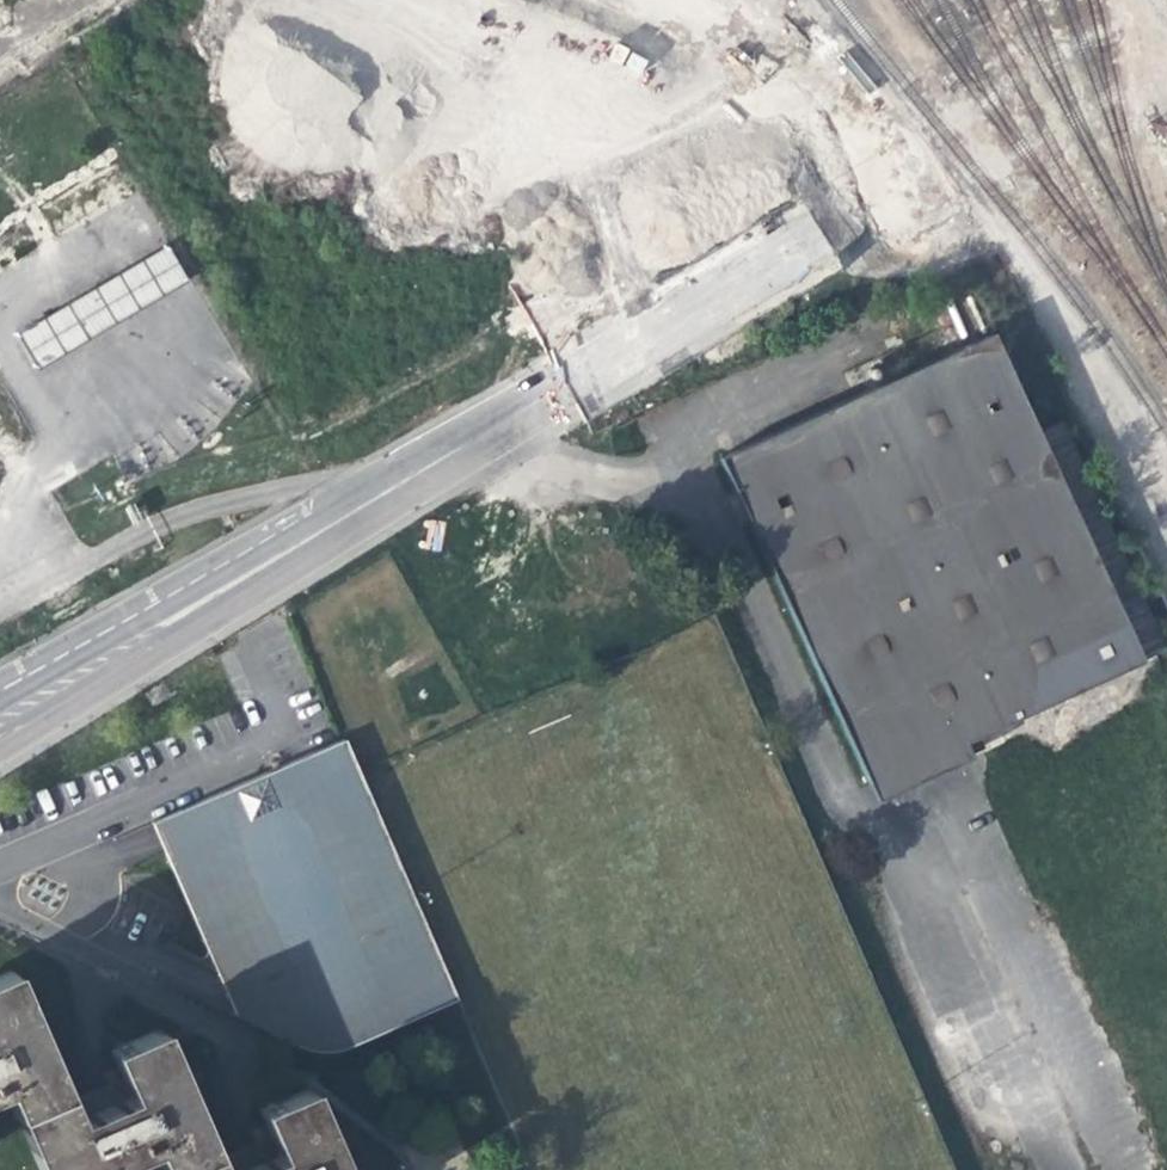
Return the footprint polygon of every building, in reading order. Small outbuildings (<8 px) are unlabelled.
[(37,364),(182,277),(164,247),(19,334),(37,364)] [(721,456),(765,553),(874,793),(970,748),(1140,1118),(1151,1113),(1166,1149),(1166,711),(1038,429),(993,331),(721,456)] [(1038,429),(1166,711),(1166,655),(1060,418),(1038,429)] [(344,737),(152,822),(160,840),(234,1013),(264,1027),(305,1046),(319,1050),(331,1050),(338,1049),(350,1045),(456,999),(344,737)] [(19,1126),(67,1105),(9,972),(0,976),(0,1092),(3,1091),(19,1126)] [(23,1135),(38,1169),(100,1169),(151,1148),(160,1169),(205,1169),(217,1165),(158,1030),(109,1051),(129,1098),(101,1110),(74,1122),(67,1105),(19,1126),(23,1135)] [(305,1089),(258,1110),(277,1156),(253,1167),(244,1169),(341,1169),(305,1089)]
